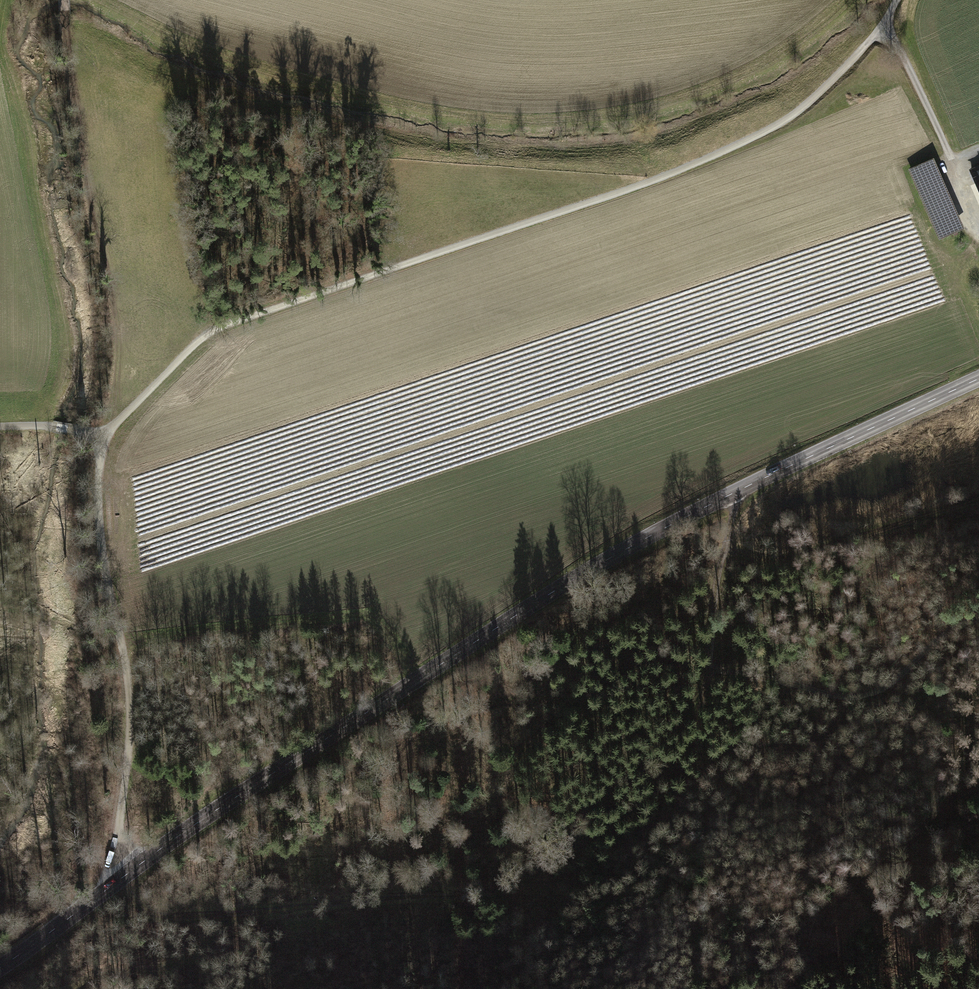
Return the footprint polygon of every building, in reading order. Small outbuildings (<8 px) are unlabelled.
[(927,162),(911,169),(941,238),(958,231),(927,162)]
